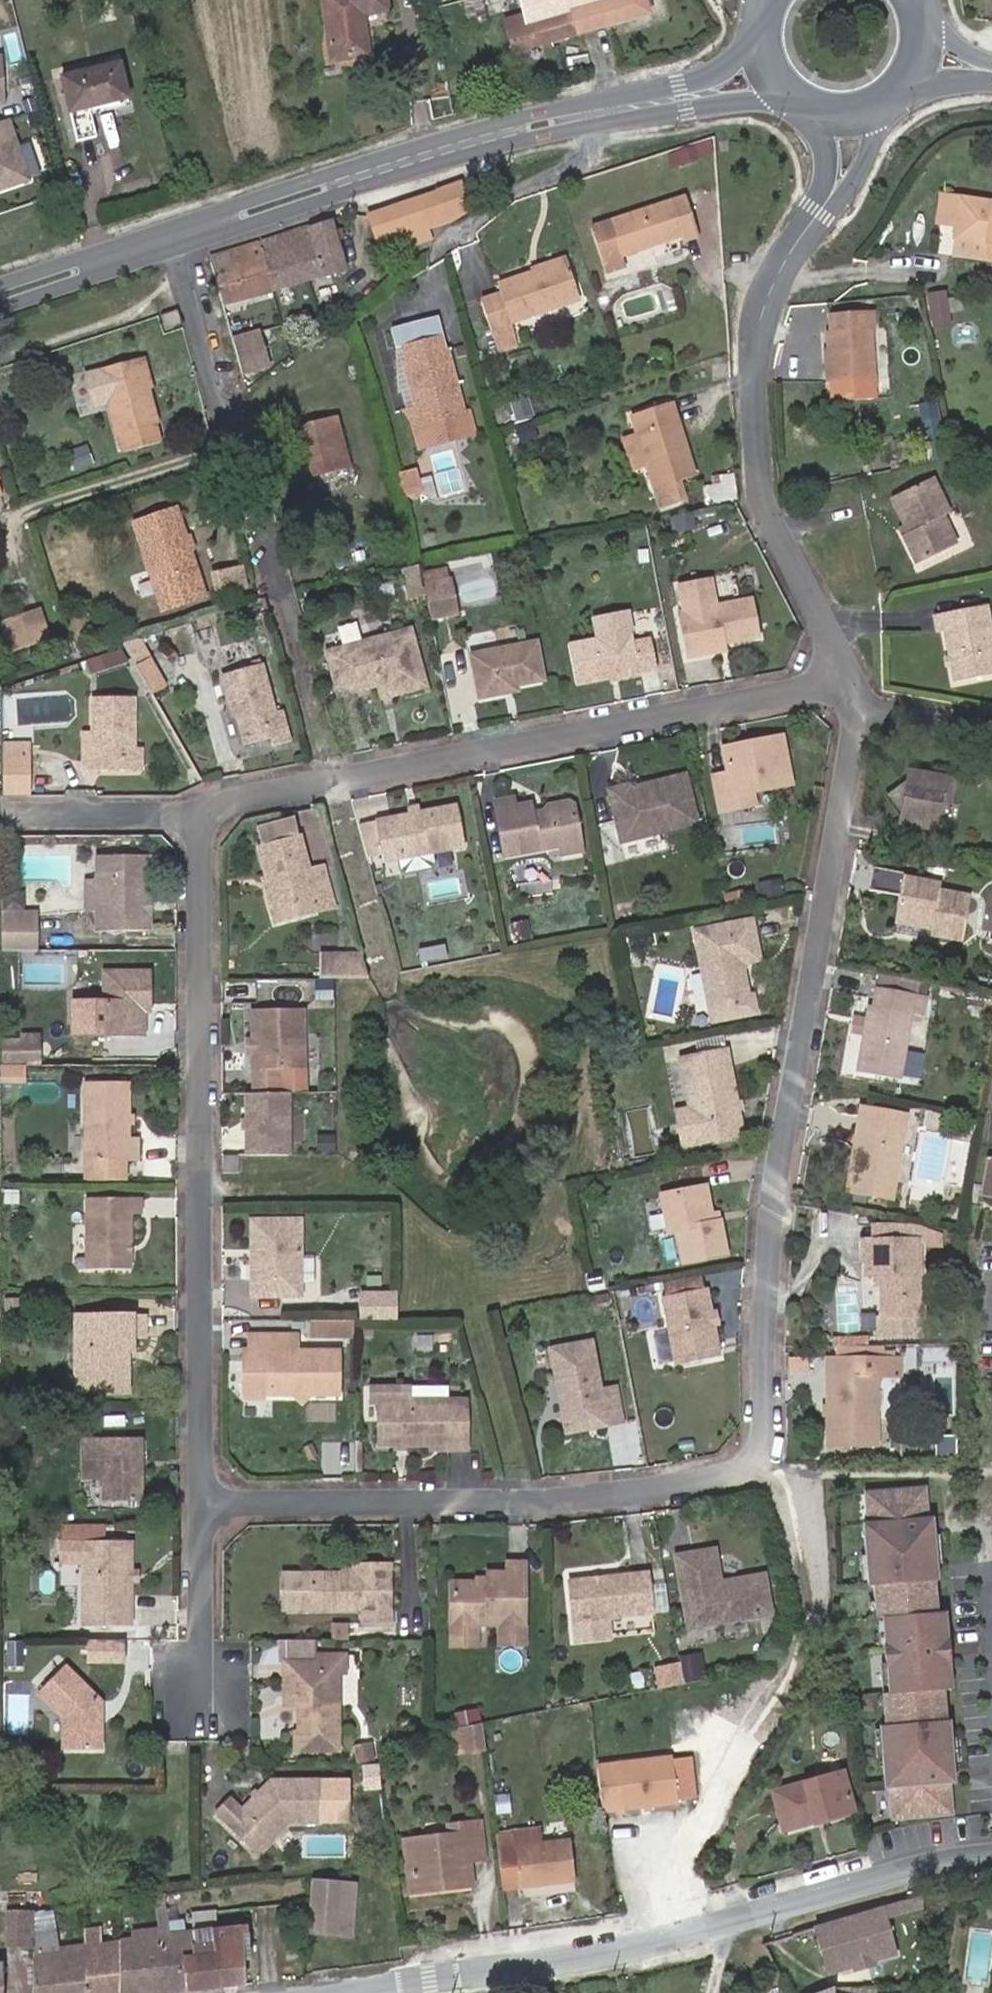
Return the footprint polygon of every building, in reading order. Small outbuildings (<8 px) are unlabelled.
[(329,70),(363,64),(356,25),(384,18),(379,0),(345,0),(318,5),(329,70)] [(529,31),(537,61),(652,27),(645,0),(521,0),(524,10),(529,31)] [(537,61),(529,31),(508,37),(517,67),(537,61)] [(78,156),(104,149),(96,121),(128,111),(119,75),(63,89),(78,156)] [(0,122),(0,188),(21,181),(1,122),(0,122)] [(430,213),(442,245),(467,226),(457,202),(430,213)] [(442,245),(430,213),(429,212),(364,237),(379,275),(422,259),(420,253),(442,245)] [(676,215),(584,249),(600,291),(619,284),(615,274),(644,263),(678,250),(673,235),(682,232),(676,215)] [(991,266),(991,225),(942,217),(937,242),(952,244),(951,258),(982,264),(991,266)] [(673,235),(678,250),(644,263),(651,282),(669,276),(666,268),(692,258),(682,232),(673,235)] [(329,242),(260,262),(273,311),(342,290),(329,242)] [(273,311),(260,262),(210,278),(223,326),(273,311)] [(982,264),(979,281),(991,283),(991,266),(982,264)] [(514,297),(516,305),(565,288),(562,282),(514,297)] [(565,288),(516,305),(500,310),(502,320),(483,327),(495,365),(515,358),(510,345),(576,324),(565,288)] [(935,325),(950,322),(945,289),(930,292),(935,325)] [(393,317),(392,336),(443,339),(444,320),(393,317)] [(830,375),(832,405),(872,405),(869,353),(874,353),(872,335),(827,336),(830,375)] [(269,377),(261,348),(231,356),(239,385),(269,377)] [(412,447),(418,470),(474,453),(468,431),(461,433),(445,373),(440,372),(435,356),(402,365),(407,380),(403,382),(415,426),(420,445),(416,446),(412,447)] [(832,405),(830,375),(822,376),(824,405),(832,405)] [(137,380),(145,407),(151,405),(143,378),(137,380)] [(145,407),(137,380),(84,396),(94,429),(108,425),(116,452),(118,451),(124,472),(159,461),(153,440),(155,440),(145,407)] [(416,446),(420,445),(415,426),(405,430),(407,437),(416,446)] [(640,458),(649,489),(656,510),(706,495),(684,426),(635,441),(640,458)] [(347,486),(333,436),(284,449),(297,500),(347,486)] [(649,489),(640,458),(631,462),(642,492),(649,489)] [(402,505),(415,501),(411,490),(398,494),(402,505)] [(725,527),(735,525),(733,500),(713,501),(716,528),(725,527)] [(415,501),(402,505),(406,519),(420,514),(415,501)] [(899,554),(916,588),(951,567),(937,540),(942,537),(925,505),(889,524),(903,552),(899,554)] [(154,618),(193,604),(184,574),(180,561),(172,535),(133,547),(154,618)] [(189,557),(180,561),(184,574),(194,571),(189,557)] [(212,569),(217,594),(250,587),(245,562),(212,569)] [(207,600),(215,619),(242,610),(235,591),(207,600)] [(449,602),(423,607),(429,636),(455,631),(449,602)] [(709,602),(676,608),(681,634),(679,634),(687,677),(724,670),(723,663),(755,657),(749,621),(713,628),(709,602)] [(198,619),(193,604),(154,618),(159,633),(198,619)] [(951,683),(991,674),(991,673),(979,612),(932,622),(935,636),(942,638),(951,683)] [(570,663),(577,702),(656,686),(650,658),(633,661),(627,632),(593,638),(597,658),(570,663)] [(3,660),(14,656),(10,644),(26,639),(34,665),(45,661),(36,633),(0,644),(0,651),(3,660)] [(3,660),(7,674),(34,665),(26,639),(10,644),(14,656),(3,660)] [(384,696),(388,706),(422,698),(407,645),(329,665),(339,706),(384,696)] [(470,671),(480,714),(501,709),(504,704),(541,696),(535,659),(470,671)] [(233,722),(244,755),(267,750),(270,758),(286,753),(277,724),(271,726),(257,677),(220,689),(230,721),(233,722)] [(136,689),(151,715),(165,708),(150,681),(136,689)] [(118,766),(126,766),(127,713),(89,715),(88,742),(91,752),(92,784),(119,785),(118,766)] [(733,790),(751,787),(789,779),(780,735),(747,741),(748,745),(725,749),(729,769),(714,772),(721,806),(736,803),(733,790)] [(5,757),(5,771),(31,770),(31,758),(5,757)] [(118,766),(119,785),(133,784),(132,766),(126,766),(118,766)] [(31,770),(5,771),(5,808),(31,807),(31,770)] [(629,822),(633,837),(690,823),(681,777),(650,782),(650,787),(625,793),(622,785),(605,788),(614,826),(629,822)] [(733,790),(736,803),(753,800),(751,787),(733,790)] [(900,843),(905,802),(883,822),(900,843)] [(905,802),(900,843),(899,850),(930,855),(934,829),(944,831),(947,809),(905,802)] [(504,861),(577,848),(568,809),(554,810),(547,819),(529,823),(528,812),(512,815),(509,806),(492,809),(504,861)] [(406,817),(375,823),(382,864),(398,861),(400,872),(405,875),(431,870),(435,866),(433,855),(464,850),(456,809),(419,815),(406,817)] [(406,817),(419,815),(417,809),(405,811),(406,817)] [(629,822),(614,826),(618,839),(633,837),(629,822)] [(361,826),(369,866),(382,864),(375,823),(361,826)] [(259,861),(297,851),(293,834),(255,844),(259,861)] [(297,851),(259,861),(275,922),(315,912),(316,919),(328,916),(320,883),(306,887),(297,851)] [(150,942),(150,869),(100,870),(100,924),(112,934),(112,941),(150,942)] [(901,910),(901,904),(871,899),(867,922),(898,927),(893,962),(929,967),(930,962),(961,967),(967,927),(937,923),(938,915),(901,910)] [(35,960),(35,922),(6,922),(6,959),(35,960)] [(697,953),(714,1038),(757,1030),(754,1015),(748,1017),(741,983),(757,980),(750,943),(697,953)] [(319,956),(319,979),(335,979),(363,980),(357,956),(319,956)] [(108,986),(108,1050),(145,1050),(146,1025),(154,1025),(153,985),(108,986)] [(334,997),(317,997),(318,1012),(333,1012),(334,997)] [(909,1043),(916,1044),(920,1027),(874,1019),(873,1036),(868,1036),(857,1102),(899,1110),(909,1043)] [(257,1044),(257,1055),(257,1068),(254,1069),(253,1099),(280,1099),(281,1082),(304,1083),(303,1026),(254,1025),(254,1043),(257,1044)] [(920,1027),(916,1044),(921,1044),(925,1027),(920,1027)] [(39,1051),(4,1050),(4,1075),(39,1076),(39,1051)] [(693,1125),(698,1157),(742,1149),(728,1067),(685,1075),(693,1125)] [(88,1093),(88,1169),(138,1170),(138,1147),(129,1147),(129,1092),(88,1093)] [(290,1106),(248,1107),(248,1169),(290,1168),(290,1106)] [(698,1157),(693,1125),(680,1128),(686,1160),(698,1157)] [(865,1174),(871,1136),(863,1134),(856,1172),(865,1174)] [(909,1142),(871,1136),(865,1174),(856,1172),(849,1214),(895,1221),(909,1142)] [(335,1150),(319,1150),(319,1165),(335,1164),(335,1150)] [(991,1213),(991,1173),(986,1172),(979,1210),(991,1213)] [(688,1277),(728,1271),(722,1234),(714,1235),(708,1204),(667,1212),(673,1248),(682,1248),(688,1277)] [(91,1209),(91,1277),(129,1277),(129,1225),(136,1225),(135,1209),(91,1209)] [(254,1295),(253,1309),(303,1308),(302,1234),(258,1235),(260,1294),(254,1295)] [(870,1265),(865,1265),(865,1279),(869,1279),(869,1296),(886,1296),(886,1337),(921,1338),(922,1271),(946,1271),(946,1257),(914,1249),(870,1249),(870,1265)] [(396,1298),(362,1298),(363,1333),(397,1333),(396,1298)] [(720,1343),(717,1332),(713,1307),(672,1315),(683,1381),(725,1374),(720,1343)] [(77,1329),(77,1377),(86,1383),(86,1400),(129,1402),(128,1364),(131,1364),(131,1351),(143,1350),(143,1330),(77,1329)] [(354,1334),(313,1333),(313,1349),(354,1350),(354,1334)] [(886,1337),(876,1337),(876,1357),(921,1358),(921,1338),(886,1337)] [(246,1407),(338,1407),(337,1362),(298,1362),(298,1345),(251,1346),(251,1364),(246,1364),(246,1407)] [(553,1369),(559,1408),(565,1408),(571,1446),(603,1441),(606,1444),(621,1441),(615,1408),(599,1411),(591,1363),(553,1369)] [(905,1377),(833,1381),(838,1469),(886,1466),(882,1395),(906,1395),(905,1377)] [(379,1416),(380,1459),(432,1458),(432,1462),(469,1462),(469,1413),(411,1414),(410,1400),(369,1401),(369,1416),(379,1416)] [(133,1470),(137,1467),(137,1454),(80,1454),(79,1487),(103,1488),(102,1511),(137,1511),(137,1487),(132,1485),(133,1470)] [(893,1844),(954,1840),(952,1808),(957,1808),(953,1745),(949,1745),(947,1712),(954,1712),(949,1634),(942,1634),(940,1603),(942,1602),(938,1540),(935,1540),(933,1512),(872,1516),(874,1544),(870,1545),(874,1608),(878,1607),(880,1638),(886,1638),(892,1716),(886,1717),(888,1749),(887,1749),(882,1750),(886,1813),(891,1812),(893,1844)] [(81,1575),(81,1609),(93,1609),(93,1639),(129,1640),(130,1596),(130,1585),(130,1553),(59,1554),(60,1575),(81,1575)] [(716,1565),(680,1572),(691,1642),(771,1629),(764,1590),(732,1596),(731,1601),(722,1602),(716,1565)] [(351,1577),(281,1576),(281,1597),(308,1597),(308,1611),(361,1612),(361,1628),(385,1628),(386,1569),(351,1568),(351,1577)] [(453,1599),(453,1638),(498,1638),(498,1658),(522,1658),(523,1581),(508,1581),(508,1589),(487,1589),(487,1599),(453,1599)] [(655,1628),(652,1588),(573,1592),(576,1653),(611,1651),(610,1631),(655,1628)] [(308,1597),(281,1597),(281,1610),(308,1611),(308,1597)] [(80,1639),(93,1639),(93,1609),(81,1609),(80,1639)] [(329,1643),(346,1643),(346,1628),(330,1628),(329,1643)] [(479,1638),(453,1638),(453,1660),(478,1660),(479,1638)] [(269,1667),(284,1678),(284,1690),(287,1696),(287,1716),(299,1717),(297,1762),(336,1763),(337,1673),(337,1658),(312,1657),(313,1640),(270,1640),(269,1667)] [(123,1678),(123,1655),(86,1654),(85,1678),(123,1678)] [(677,1669),(682,1694),(697,1690),(693,1666),(677,1669)] [(682,1698),(678,1677),(659,1680),(662,1701),(682,1698)] [(96,1726),(101,1726),(101,1717),(66,1681),(39,1706),(62,1732),(62,1762),(99,1764),(100,1737),(95,1737),(96,1726)] [(449,1739),(467,1736),(465,1723),(448,1726),(449,1739)] [(479,1736),(449,1741),(452,1763),(481,1758),(479,1736)] [(696,1812),(691,1770),(670,1772),(675,1814),(696,1812)] [(675,1814),(670,1772),(594,1782),(599,1824),(675,1814)] [(228,1802),(214,1815),(252,1854),(286,1823),(313,1824),(315,1787),(266,1785),(239,1813),(228,1802)] [(786,1843),(853,1823),(841,1786),(775,1806),(786,1843)] [(447,1887),(448,1895),(468,1893),(465,1867),(481,1863),(477,1824),(458,1826),(459,1837),(446,1838),(406,1843),(410,1891),(447,1887)] [(446,1827),(446,1838),(459,1837),(458,1826),(446,1827)] [(510,1838),(512,1852),(532,1849),(530,1835),(510,1838)] [(512,1852),(510,1838),(496,1839),(502,1892),(574,1882),(568,1844),(532,1849),(512,1852)] [(307,1938),(349,1942),(353,1888),(311,1885),(307,1938)] [(447,1887),(410,1891),(412,1907),(448,1895),(447,1887)] [(881,1908),(812,1927),(825,1973),(893,1954),(883,1916),(921,1905),(921,1899),(881,1908)] [(189,1991),(186,1959),(193,1956),(191,1935),(170,1937),(165,1904),(154,1903),(157,1939),(162,1992),(169,1992),(189,1991)] [(28,1909),(1,1912),(1,1939),(2,1944),(29,1944),(28,1909)] [(186,1959),(189,1991),(244,1985),(238,1931),(191,1935),(193,1956),(186,1959)] [(157,1939),(119,1943),(120,1992),(162,1992),(157,1939)] [(83,1947),(46,1951),(45,1942),(31,1943),(31,1946),(33,1992),(84,1992),(83,1947)] [(83,1947),(84,1992),(120,1992),(119,1943),(83,1947)] [(869,1961),(850,1966),(852,1971),(870,1966),(869,1961)]
